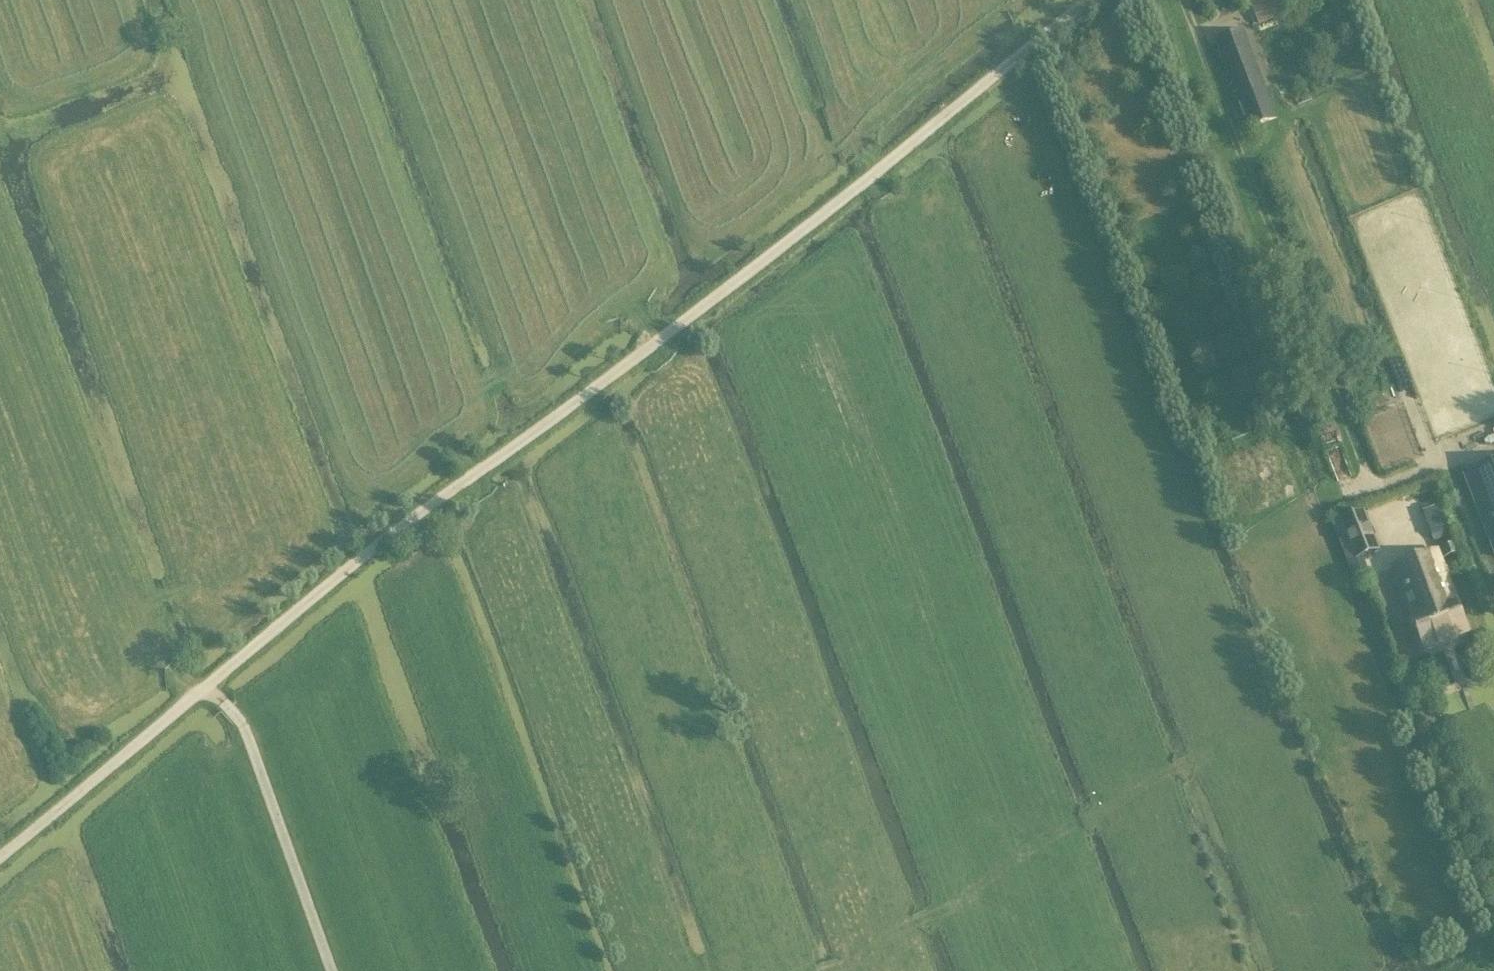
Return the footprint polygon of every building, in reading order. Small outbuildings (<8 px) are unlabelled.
[(1252,7),(1259,27),(1287,16),(1281,0),(1270,0),(1252,7)] [(1237,97),(1261,88),(1240,33),(1216,42),(1237,97)] [(1464,475),(1493,552),(1493,463),(1464,475)] [(1355,561),(1380,551),(1365,511),(1340,521),(1355,561)] [(1455,545),(1440,551),(1443,559),(1458,553),(1455,545)] [(1424,653),(1469,636),(1437,552),(1392,569),(1424,653)]
